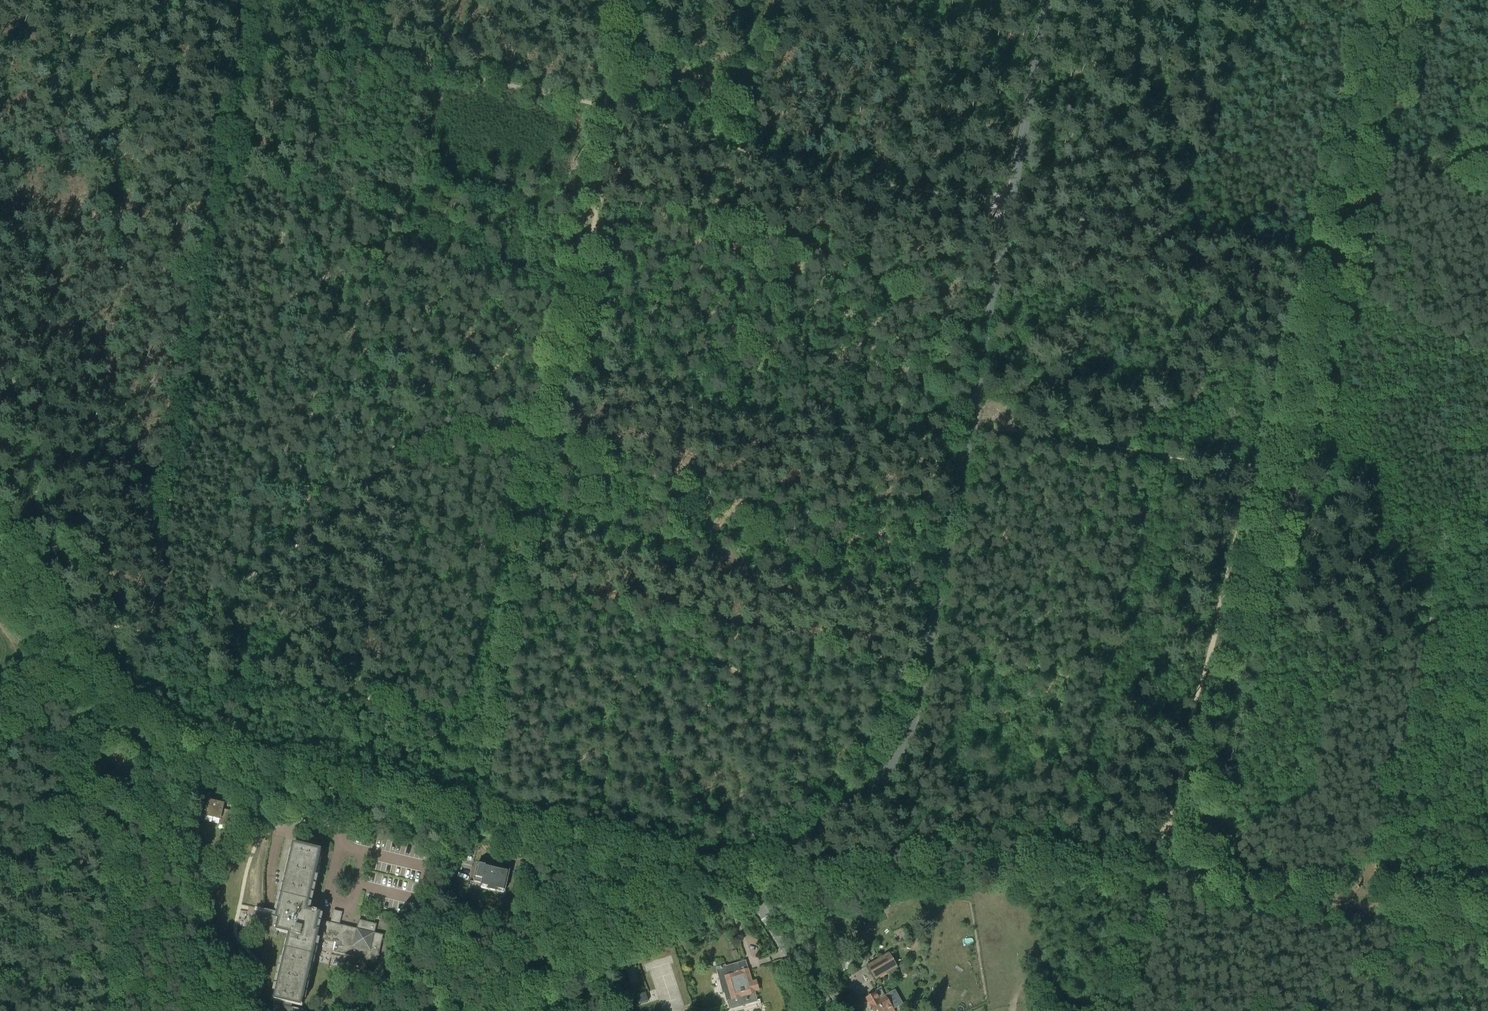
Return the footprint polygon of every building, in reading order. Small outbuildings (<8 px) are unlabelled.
[(230,811),(223,809),(225,804),(208,800),(205,816),(221,820),(219,825),(226,827),(230,811)] [(277,918),(254,912),(250,930),(276,936),(278,931),(290,934),(274,1000),(280,1001),(279,1005),(275,1004),(273,1010),(293,1010),(294,1008),(291,1008),(292,1004),(302,1006),(318,939),(335,943),(333,950),(342,952),(344,945),(353,947),(351,956),(368,960),(370,951),(379,953),(383,935),(374,933),(376,925),(359,921),(357,929),(339,925),(340,921),(331,919),(330,923),(319,921),(320,914),(318,913),(318,912),(314,911),(313,912),(308,911),(322,851),(294,845),(277,918)] [(510,871),(478,863),(473,882),(481,883),(480,888),(496,892),(497,889),(505,891),(510,871)] [(875,979),(897,967),(889,954),(868,966),(875,979)] [(738,964),(726,967),(726,965),(716,968),(723,994),(725,993),(727,1001),(728,1001),(730,1009),(757,1001),(754,992),(758,990),(756,981),(752,982),(748,969),(741,972),(738,964)] [(865,1000),(869,1006),(871,1006),(874,1010),(894,1010),(886,997),(885,997),(882,991),(883,991),(881,988),(874,992),(875,994),(866,999),(867,999),(865,1000)] [(640,1003),(648,1001),(645,992),(637,995),(640,1003)]
